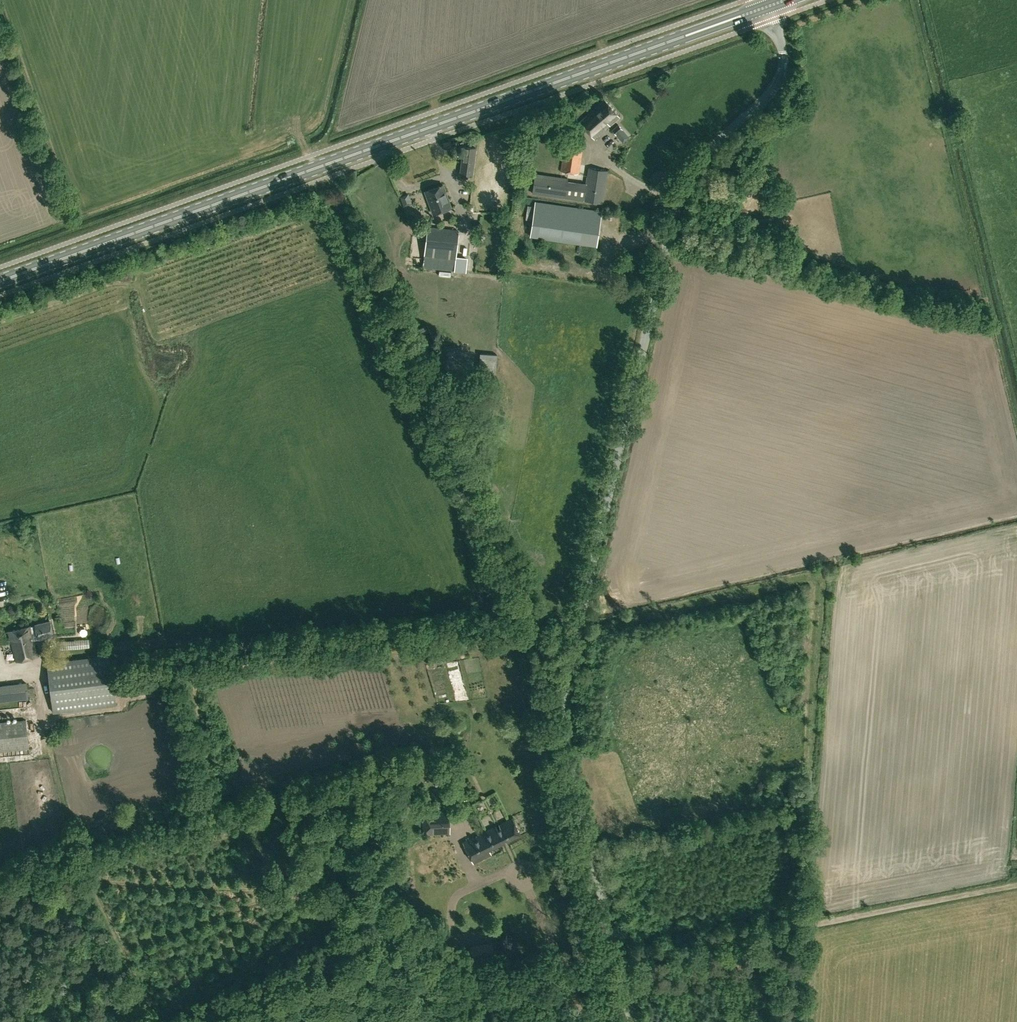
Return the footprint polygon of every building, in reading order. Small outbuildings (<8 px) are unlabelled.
[(619,117),(604,100),(579,122),(594,139),(619,117)] [(617,135),(623,129),(618,124),(612,130),(617,135)] [(622,146),(626,142),(621,136),(616,141),(622,146)] [(445,149),(453,146),(450,141),(443,143),(445,149)] [(580,174),(583,148),(565,144),(560,171),(580,174)] [(472,175),(476,148),(463,146),(460,173),(472,175)] [(603,203),(608,170),(588,168),(586,181),(535,174),(532,193),(603,203)] [(434,213),(451,207),(443,184),(425,191),(434,213)] [(597,245),(602,212),(535,202),(530,236),(597,245)] [(454,270),(458,234),(427,230),(423,267),(454,270)] [(480,353),(479,364),(478,377),(495,378),(497,354),(480,353)] [(113,620),(95,623),(97,633),(114,631),(113,620)] [(54,635),(50,621),(9,631),(17,662),(38,657),(34,640),(54,635)] [(71,636),(63,638),(68,652),(75,650),(71,636)] [(111,655),(48,662),(54,712),(117,704),(113,668),(153,664),(151,650),(111,655)] [(35,699),(34,682),(0,686),(0,703),(35,699)] [(30,748),(26,720),(0,722),(0,751),(30,748)] [(450,812),(441,812),(423,812),(423,834),(450,834),(450,812)] [(486,831),(463,842),(473,863),(491,854),(489,849),(520,834),(513,818),(499,824),(501,829),(498,831),(496,826),(493,827),(486,831)] [(471,950),(465,951),(466,959),(485,958),(495,956),(494,943),(471,945),(471,950)]
